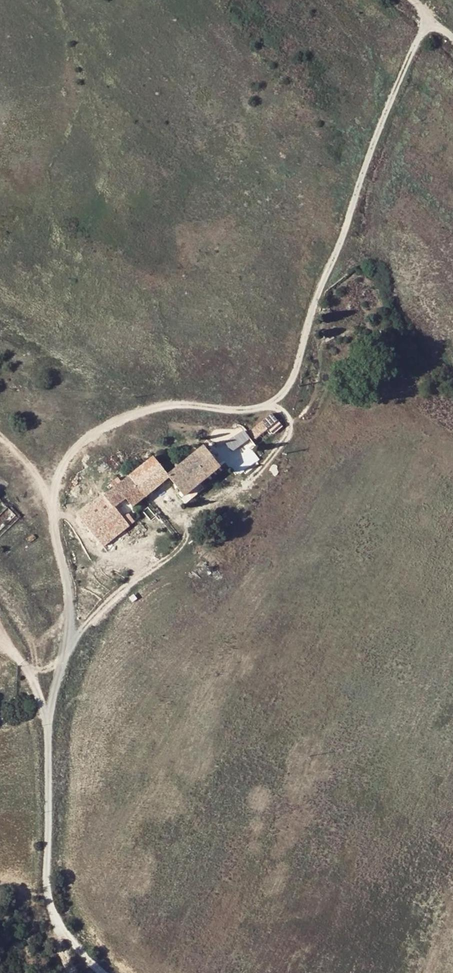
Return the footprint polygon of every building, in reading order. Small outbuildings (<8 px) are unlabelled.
[(231,436),(239,444),(252,431),(244,425),(231,436)] [(175,491),(181,499),(216,472),(196,448),(164,477),(175,491)] [(162,475),(147,455),(121,475),(137,495),(162,475)] [(137,495),(121,475),(73,513),(97,548),(131,522),(126,514),(119,520),(107,503),(126,489),(133,499),(137,495)] [(137,495),(149,511),(175,491),(164,477),(162,475),(137,495)] [(145,514),(149,511),(137,495),(133,499),(145,514)]
